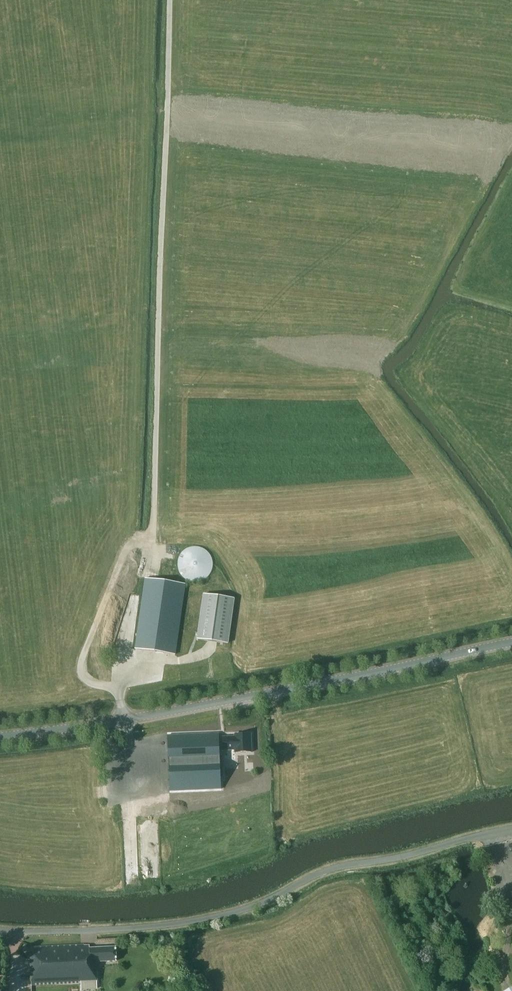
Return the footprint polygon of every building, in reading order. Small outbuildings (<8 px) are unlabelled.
[(180,554),(191,582),(218,572),(207,544),(180,554)] [(135,649),(175,655),(185,584),(145,578),(135,649)] [(233,599),(203,595),(197,639),(227,643),(233,599)] [(219,733),(167,735),(170,791),(221,789),(220,751),(219,738),(219,733)] [(234,737),(219,738),(220,751),(235,750),(235,753),(251,753),(251,734),(234,735),(234,737)] [(125,798),(137,797),(137,782),(124,783),(125,798)] [(142,859),(141,846),(130,847),(131,859),(142,859)] [(159,855),(159,846),(147,846),(147,856),(159,855)] [(81,982),(97,981),(98,981),(97,962),(117,962),(117,947),(90,948),(90,945),(84,945),(84,944),(31,947),(31,951),(30,951),(31,982),(32,982),(32,986),(81,984),(80,982),(81,982)]
